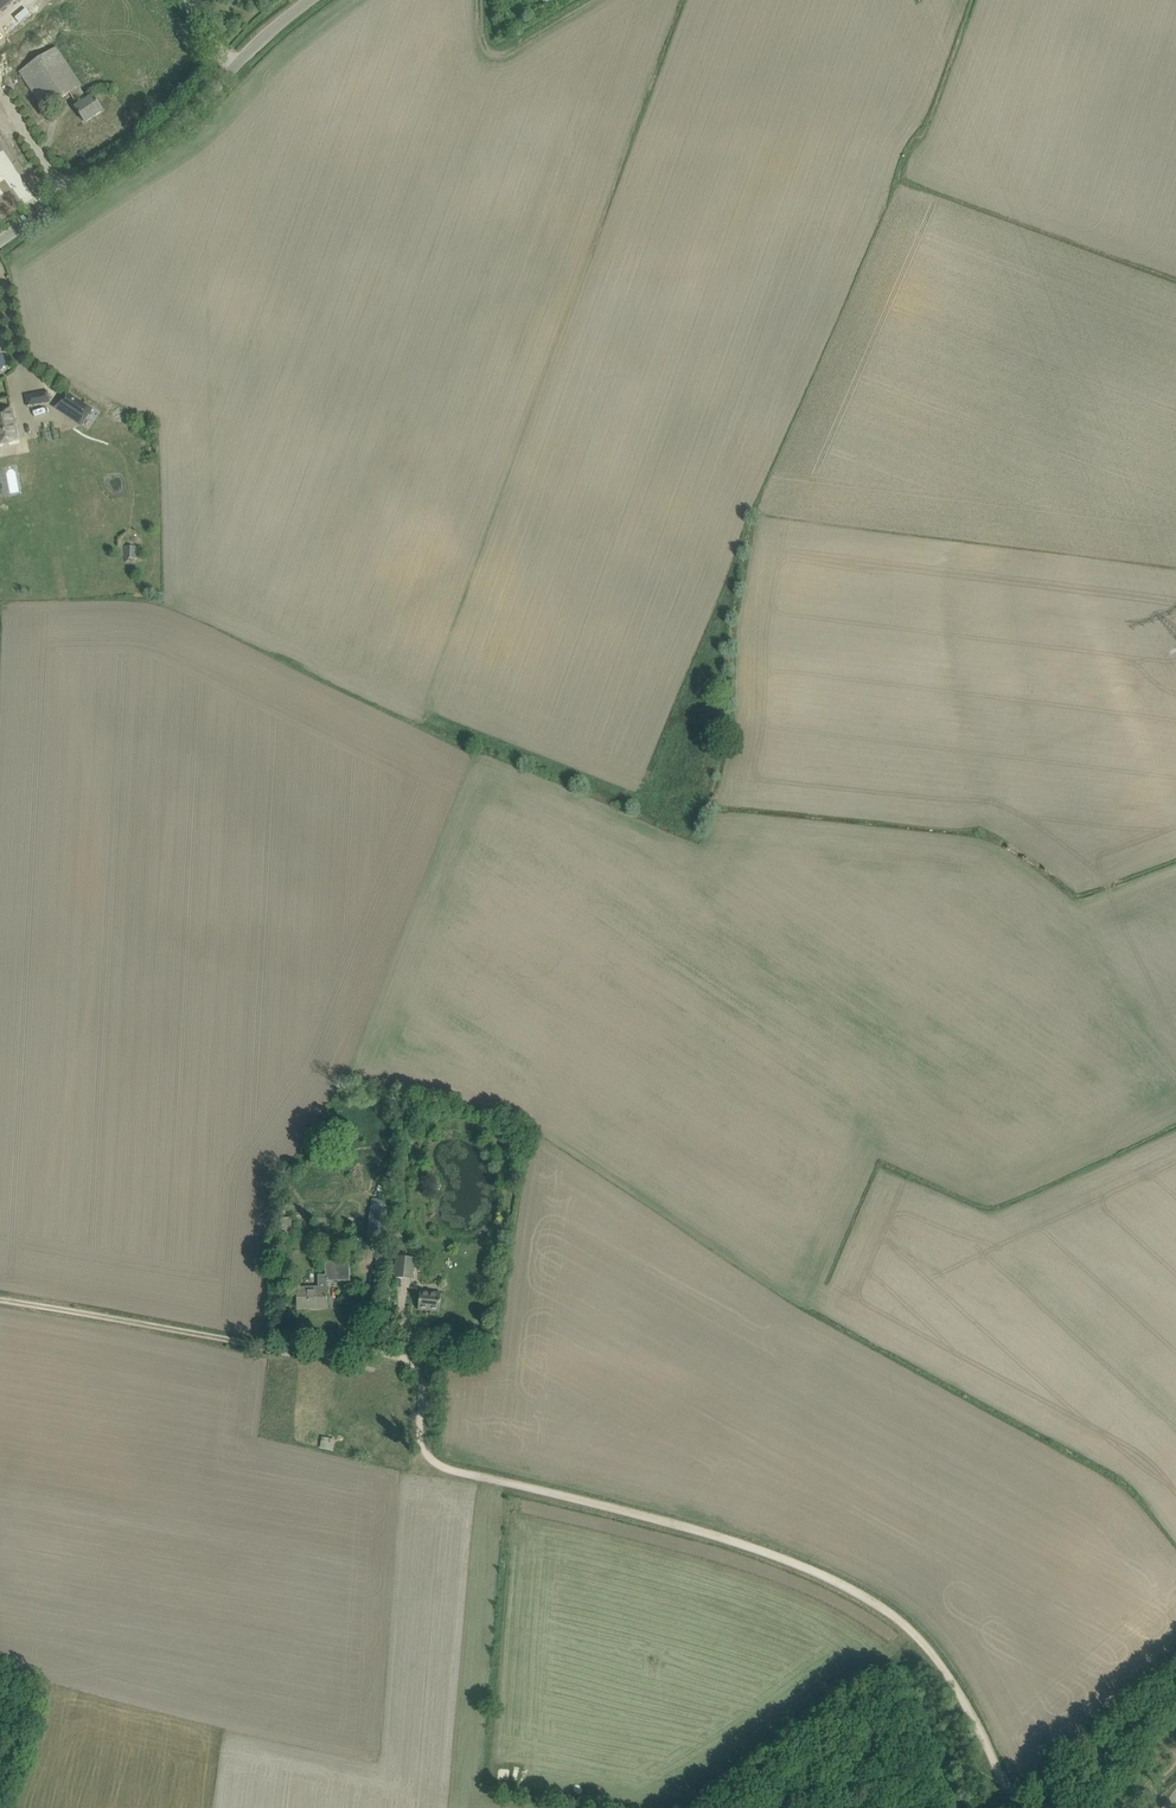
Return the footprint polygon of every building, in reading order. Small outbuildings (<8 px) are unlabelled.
[(0,10),(0,11),(13,0),(0,0),(0,10)] [(103,111),(96,101),(93,96),(87,100),(79,87),(80,86),(56,48),(20,72),(45,109),(70,93),(78,106),(75,108),(85,122),(103,111)] [(122,84),(128,97),(148,88),(142,75),(122,84)] [(32,392),(24,393),(26,406),(34,404),(32,392)] [(77,398),(65,416),(80,426),(92,408),(77,398)] [(0,411),(0,444),(18,441),(12,409),(0,411)] [(137,546),(123,546),(123,558),(138,558),(137,546)] [(372,1198),(367,1239),(386,1241),(389,1214),(384,1213),(385,1200),(372,1198)] [(292,1234),(292,1218),(280,1218),(280,1233),(292,1234)] [(396,1255),(393,1277),(412,1279),(415,1257),(396,1255)] [(350,1262),(336,1262),(336,1256),(327,1256),(327,1261),(325,1261),(325,1274),(317,1274),(317,1286),(311,1286),(311,1288),(297,1289),(298,1309),(327,1308),(327,1281),(350,1281),(350,1262)] [(389,1304),(391,1283),(384,1282),(382,1303),(389,1304)] [(439,1312),(441,1293),(420,1291),(418,1310),(439,1312)] [(336,1450),(337,1437),(323,1436),(322,1448),(336,1450)]
